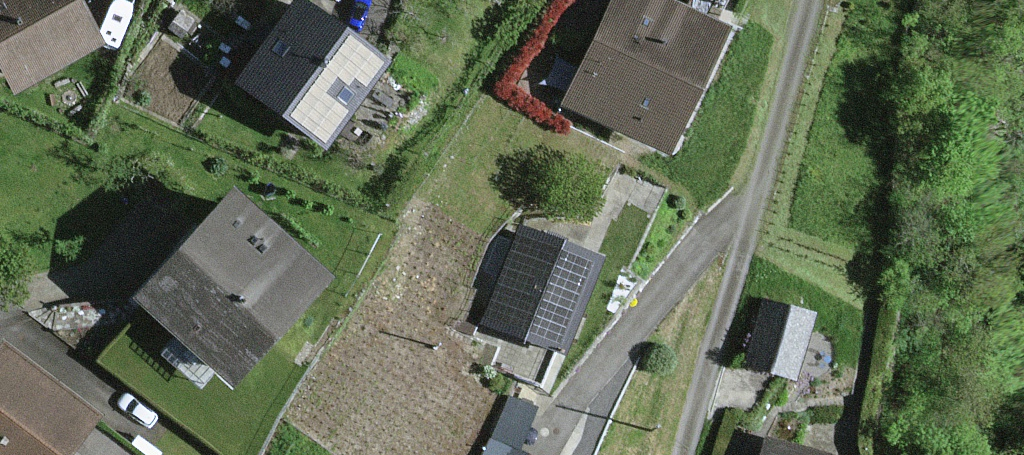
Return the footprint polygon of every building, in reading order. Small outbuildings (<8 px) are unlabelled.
[(17,85),(98,41),(75,0),(0,0),(0,54),(17,85)] [(660,0),(615,0),(566,101),(665,148),(721,29),(660,0)] [(381,64),(299,3),(241,79),(324,140),(381,64)] [(323,273),(233,192),(143,291),(232,372),(323,273)] [(596,262),(519,231),(484,319),(561,349),(596,262)] [(808,318),(765,304),(746,360),(790,374),(808,318)] [(3,346),(0,350),(0,454),(61,454),(93,412),(3,346)] [(511,400),(485,454),(522,454),(510,449),(529,409),(511,400)] [(766,441),(761,454),(809,454),(766,441)]
